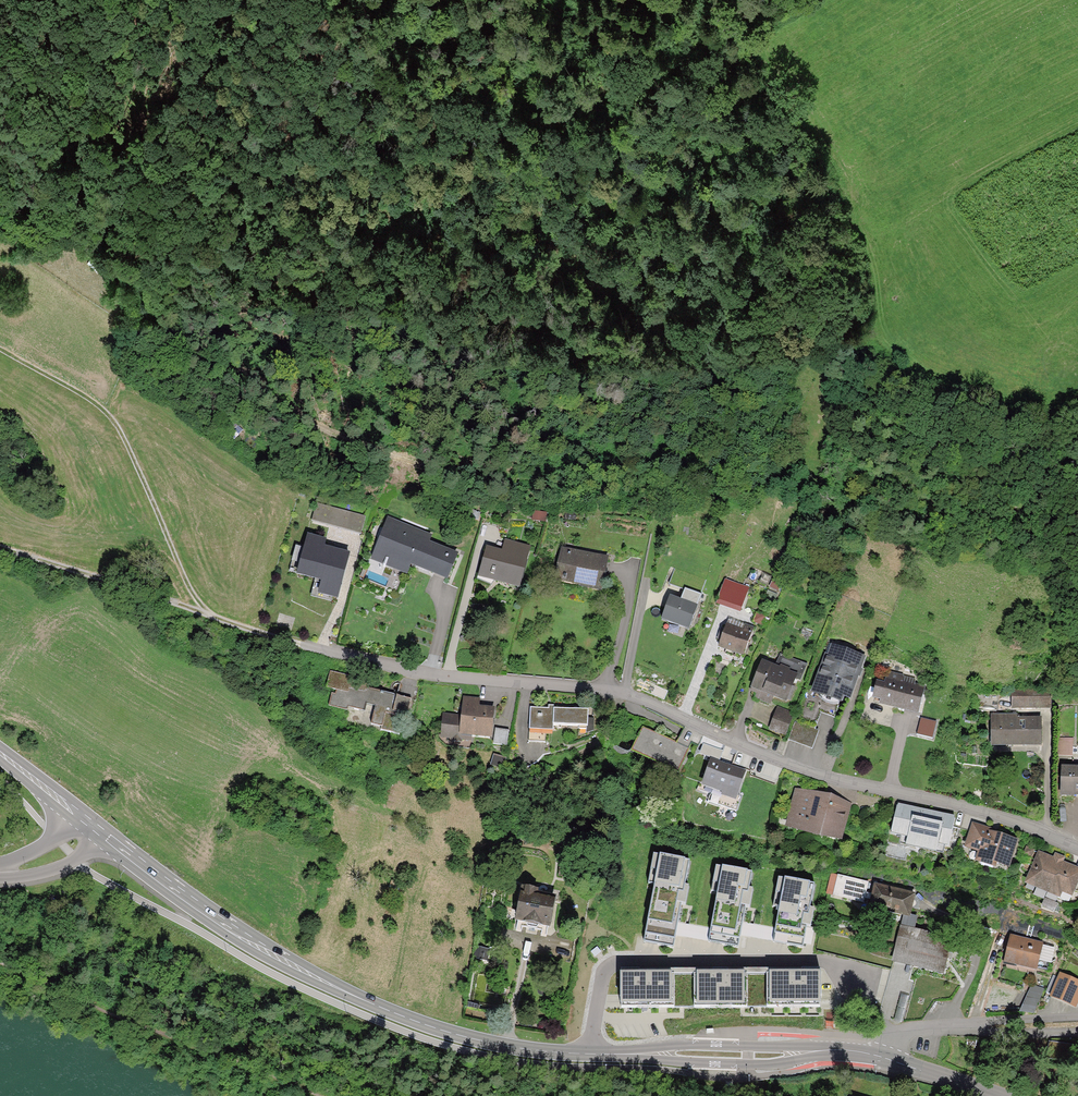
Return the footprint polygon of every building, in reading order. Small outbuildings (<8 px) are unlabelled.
[(316,504),(311,522),(361,535),(366,517),(316,504)] [(430,533),(382,514),(364,560),(403,576),(407,566),(444,581),(455,553),(426,541),(430,533)] [(306,535),(295,577),(320,583),(317,596),(337,601),(349,553),(324,547),(326,540),(306,535)] [(499,551),(481,546),(473,578),(517,590),(529,547),(502,540),(499,551)] [(605,557),(558,548),(551,583),(598,592),(605,557)] [(745,587),(721,579),(712,605),(736,613),(745,587)] [(694,605),(664,595),(655,622),(685,632),(694,605)] [(761,626),(765,616),(757,613),(753,622),(761,626)] [(751,626),(724,617),(714,648),(740,657),(751,626)] [(862,659),(825,645),(796,723),(811,728),(817,711),(833,716),(838,704),(845,706),(862,659)] [(771,664),(757,658),(744,691),(750,693),(748,696),(767,704),(768,700),(782,706),(784,700),(788,702),(803,663),(775,652),(771,664)] [(873,684),(869,702),(877,704),(876,708),(915,718),(922,689),(911,686),(913,682),(900,678),(900,677),(884,673),(881,686),(873,684)] [(379,734),(401,738),(408,703),(332,686),(326,711),(344,714),(344,711),(363,715),(364,706),(373,708),(369,727),(380,730),(379,734)] [(1006,692),(1006,711),(1047,711),(1047,692),(1006,692)] [(437,714),(434,740),(485,745),(488,711),(476,710),(477,698),(459,696),(457,715),(437,714)] [(525,707),(524,729),(547,730),(548,725),(581,727),(582,710),(549,709),(549,705),(543,705),(543,708),(525,707)] [(790,713),(772,706),(762,731),(780,738),(790,713)] [(987,750),(1039,749),(1038,719),(1015,720),(1015,716),(987,717),(987,750)] [(935,740),(938,722),(922,719),(919,737),(935,740)] [(785,742),(808,751),(815,730),(811,728),(796,723),(793,721),(785,742)] [(637,727),(625,751),(673,774),(685,750),(637,727)] [(489,745),(501,748),(505,732),(492,729),(489,745)] [(1070,758),(1070,738),(1055,737),(1054,758),(1070,758)] [(715,762),(719,750),(699,743),(695,755),(705,759),(715,762)] [(484,768),(498,773),(502,761),(488,756),(484,768)] [(715,762),(705,759),(696,784),(694,784),(691,791),(704,796),(702,801),(732,811),(738,795),(735,794),(742,771),(715,762)] [(1056,768),(1056,797),(1077,798),(1077,768),(1056,768)] [(836,844),(847,804),(790,789),(779,829),(836,844)] [(932,852),(942,854),(951,816),(892,803),(885,837),(887,837),(886,842),(899,844),(898,850),(931,857),(932,852)] [(995,833),(969,824),(960,850),(974,855),(971,864),(993,871),(994,868),(1005,872),(1015,842),(994,835),(995,833)] [(653,887),(642,943),(674,949),(691,859),(652,852),(646,886),(653,887)] [(1036,853),(1020,890),(1056,905),(1059,896),(1069,901),(1077,880),(1077,871),(1060,863),(1062,859),(1050,854),(1049,858),(1036,853)] [(716,894),(707,941),(738,947),(746,908),(750,909),(755,887),(750,886),(753,872),(716,865),(710,893),(716,894)] [(867,895),(870,881),(832,873),(827,896),(870,905),(872,896),(867,895)] [(816,883),(776,875),(770,906),(780,908),(773,941),(802,947),(806,927),(812,928),(816,907),(812,906),(816,883)] [(913,895),(875,886),(870,906),(904,914),(908,915),(913,895)] [(514,923),(549,929),(554,897),(519,891),(514,923)] [(913,930),(916,917),(908,915),(904,914),(893,960),(942,972),(950,939),(913,930)] [(999,966),(1034,974),(1040,945),(1005,938),(999,966)] [(620,976),(621,1008),(820,1003),(819,971),(620,976)] [(1060,975),(1052,995),(1075,1004),(1077,996),(1077,982),(1060,975)] [(1037,1017),(1044,989),(1031,985),(1023,1014),(1037,1017)]
